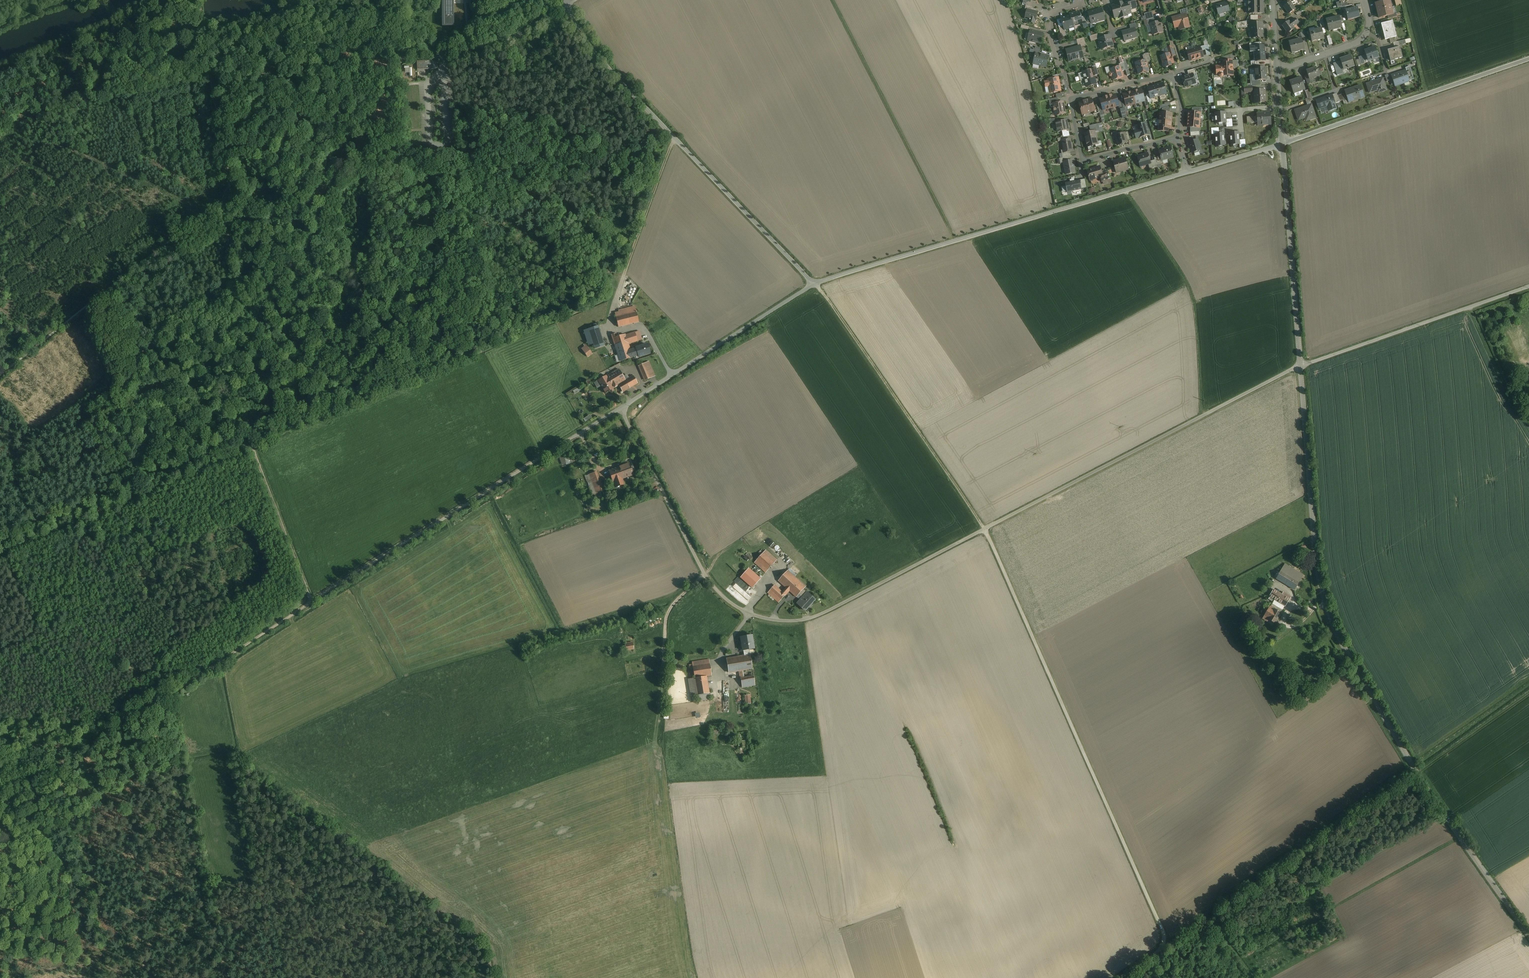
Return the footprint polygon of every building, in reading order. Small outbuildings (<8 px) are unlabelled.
[(441,26),(453,26),(453,2),(453,0),(441,0),(441,26)] [(1127,1),(1130,10),(1137,8),(1135,1),(1134,0),(1127,0),(1127,1)] [(1258,0),(1248,0),(1248,14),(1252,14),(1255,14),(1264,13),(1264,1),(1258,1),(1258,0)] [(1389,0),(1376,4),(1379,18),(1387,16),(1393,15),(1393,14),(1391,14),(1390,8),(1391,7),(1389,0)] [(1122,2),(1117,4),(1111,6),(1115,18),(1119,17),(1119,16),(1122,15),(1123,17),(1128,16),(1127,14),(1131,13),(1130,10),(1127,1),(1123,3),(1122,2)] [(1226,2),(1216,5),(1218,14),(1229,11),(1226,2)] [(1290,2),(1284,7),(1289,14),(1295,9),(1290,2)] [(1353,9),(1346,10),(1347,14),(1346,14),(1348,20),(1359,17),(1357,8),(1353,9)] [(1101,9),(1088,13),(1088,14),(1091,21),(1094,20),(1094,22),(1105,20),(1101,9)] [(1031,11),(1027,10),(1025,18),(1030,19),(1029,22),(1034,23),(1035,21),(1037,12),(1031,11)] [(1079,12),(1070,14),(1070,16),(1073,26),(1082,23),(1081,17),(1079,12)] [(1152,12),(1144,14),(1146,20),(1154,18),(1152,12)] [(1181,15),(1172,18),(1175,28),(1182,26),(1182,29),(1189,27),(1186,15),(1186,14),(1181,15)] [(1070,16),(1061,18),(1063,26),(1064,30),(1074,27),(1073,26),(1070,16)] [(1333,20),(1327,21),(1327,20),(1326,20),(1329,31),(1341,28),(1340,22),(1339,17),(1333,18),(1333,20)] [(1295,18),(1290,22),(1293,27),(1296,25),(1299,28),(1301,27),(1295,18)] [(1156,22),(1150,24),(1152,31),(1151,31),(1152,35),(1163,32),(1160,21),(1156,22)] [(1247,21),(1236,23),(1237,34),(1243,33),(1243,31),(1247,31),(1247,21)] [(1289,21),(1282,26),(1287,34),(1295,29),(1293,27),(1290,22),(1289,21)] [(1382,24),(1381,24),(1385,40),(1389,39),(1395,37),(1396,37),(1394,29),(1395,29),(1394,29),(1392,21),(1388,22),(1382,24)] [(1262,23),(1251,24),(1252,38),(1263,37),(1262,23)] [(1131,30),(1122,32),(1124,39),(1129,38),(1129,39),(1133,38),(1133,37),(1137,36),(1135,29),(1135,28),(1131,30)] [(1321,29),(1309,32),(1312,41),(1324,38),(1321,29)] [(1043,33),(1030,30),(1028,41),(1040,44),(1043,33)] [(1103,32),(1089,36),(1091,41),(1098,39),(1104,37),(1103,32)] [(1104,37),(1098,39),(1101,49),(1113,46),(1110,35),(1104,37)] [(1301,39),(1289,42),(1291,52),(1292,52),(1291,52),(1299,50),(1304,49),(1301,39)] [(1080,46),(1066,50),(1070,61),(1078,59),(1078,60),(1080,59),(1079,57),(1083,56),(1080,46)] [(1264,49),(1259,49),(1259,46),(1254,47),(1255,61),(1265,61),(1264,49)] [(1173,48),(1171,47),(1167,48),(1168,54),(1170,53),(1171,57),(1175,56),(1173,48)] [(1200,47),(1187,51),(1190,61),(1193,60),(1199,58),(1203,57),(1201,51),(1200,47)] [(1374,47),(1364,51),(1365,55),(1367,60),(1371,59),(1371,61),(1372,61),(1372,60),(1378,57),(1374,47)] [(1400,47),(1387,50),(1390,61),(1403,58),(1400,47)] [(1040,54),(1036,53),(1033,64),(1034,64),(1039,65),(1046,67),(1049,56),(1040,54)] [(1168,54),(1161,56),(1164,68),(1174,65),(1173,64),(1174,63),(1174,61),(1172,61),(1171,57),(1170,53),(1168,54)] [(1144,61),(1135,63),(1136,67),(1137,67),(1139,73),(1138,74),(1145,72),(1146,73),(1148,72),(1148,71),(1149,71),(1146,63),(1146,62),(1144,55),(1142,56),(1144,61)] [(1365,55),(1358,57),(1360,65),(1364,63),(1364,61),(1367,60),(1365,55)] [(1349,56),(1339,59),(1340,61),(1342,69),(1346,68),(1346,69),(1348,68),(1347,68),(1353,66),(1349,56)] [(436,60),(416,61),(417,69),(437,68),(436,60)] [(1224,64),(1221,64),(1220,64),(1221,64),(1221,66),(1216,67),(1217,73),(1216,73),(1217,74),(1217,75),(1219,74),(1219,76),(1221,77),(1222,77),(1223,76),(1233,75),(1232,61),(1232,60),(1231,60),(1224,61),(1224,63),(1224,64)] [(1340,61),(1332,64),(1335,71),(1342,69),(1340,61)] [(1119,67),(1110,69),(1111,72),(1110,73),(1109,74),(1110,76),(1111,76),(1112,76),(1113,80),(1123,77),(1121,71),(1120,66),(1119,67)] [(1266,67),(1255,68),(1256,81),(1260,80),(1267,80),(1266,67)] [(1316,68),(1306,71),(1308,75),(1309,80),(1314,78),(1319,76),(1318,76),(1317,70),(1316,68)] [(1405,71),(1396,74),(1396,76),(1399,84),(1405,83),(1404,81),(1408,79),(1405,71)] [(1091,73),(1084,75),(1085,79),(1084,80),(1086,87),(1096,84),(1094,76),(1093,72),(1091,73)] [(1189,75),(1182,77),(1185,87),(1192,84),(1191,82),(1195,81),(1193,74),(1189,75)] [(1053,79),(1048,80),(1048,81),(1045,82),(1046,87),(1049,86),(1050,92),(1053,92),(1054,93),(1056,92),(1057,91),(1061,90),(1058,78),(1053,79)] [(1305,89),(1301,78),(1290,82),(1293,93),(1305,89)] [(1382,79),(1366,84),(1369,93),(1380,89),(1381,91),(1386,90),(1382,79)] [(1163,83),(1156,85),(1159,96),(1166,94),(1163,83)] [(1156,85),(1147,88),(1149,94),(1151,98),(1159,96),(1156,85)] [(1360,85),(1344,91),(1348,101),(1358,98),(1358,99),(1364,97),(1360,85)] [(1141,89),(1135,91),(1132,91),(1135,103),(1144,101),(1144,97),(1141,89)] [(1265,90),(1254,91),(1254,103),(1266,102),(1265,90)] [(1129,93),(1123,94),(1125,103),(1126,106),(1127,106),(1135,103),(1132,91),(1129,92),(1129,93)] [(1115,95),(1111,96),(1111,95),(1107,96),(1111,108),(1118,106),(1119,106),(1117,101),(1115,95)] [(1328,97),(1324,98),(1316,101),(1319,109),(1328,106),(1330,111),(1336,109),(1334,104),(1335,104),(1332,95),(1327,97),(1328,97)] [(1107,96),(1103,97),(1104,98),(1100,99),(1102,106),(1103,110),(1111,108),(1107,96)] [(1091,99),(1079,103),(1082,114),(1093,111),(1095,111),(1093,105),(1091,99)] [(1059,103),(1053,104),(1053,107),(1055,108),(1055,111),(1054,113),(1057,115),(1065,114),(1064,110),(1063,109),(1063,106),(1064,106),(1063,102),(1059,103)] [(1311,105),(1295,111),(1298,120),(1310,116),(1311,119),(1316,118),(1311,105)] [(1200,113),(1189,112),(1188,112),(1188,113),(1188,120),(1200,121),(1200,113)] [(1225,112),(1215,113),(1215,117),(1215,121),(1216,121),(1216,124),(1226,123),(1226,120),(1226,115),(1225,112)] [(1162,113),(1160,113),(1160,120),(1171,121),(1172,114),(1170,113),(1162,113)] [(1270,113),(1257,114),(1257,123),(1258,125),(1263,125),(1263,124),(1271,124),(1270,113)] [(1058,122),(1056,122),(1057,132),(1068,130),(1066,120),(1058,122)] [(1171,121),(1160,120),(1159,125),(1158,125),(1158,131),(1168,131),(1169,126),(1171,126),(1171,121)] [(1200,121),(1188,120),(1187,127),(1188,127),(1196,128),(1199,128),(1200,121)] [(1146,123),(1136,126),(1137,130),(1134,131),(1136,138),(1139,137),(1140,137),(1149,134),(1146,123)] [(1098,124),(1090,126),(1091,132),(1094,131),(1094,132),(1100,130),(1098,124)] [(1091,132),(1084,134),(1087,147),(1095,145),(1097,142),(1094,132),(1094,131),(1091,132)] [(1239,132),(1230,133),(1230,137),(1231,141),(1231,145),(1239,144),(1239,140),(1239,135),(1239,132)] [(1124,133),(1117,135),(1117,137),(1116,139),(1118,145),(1121,144),(1122,145),(1124,144),(1124,143),(1127,142),(1127,141),(1125,133),(1124,133)] [(1224,133),(1215,134),(1216,138),(1215,138),(1216,142),(1216,146),(1225,145),(1224,141),(1224,136),(1224,133)] [(1070,139),(1062,141),(1063,150),(1064,152),(1070,151),(1070,149),(1072,149),(1072,148),(1072,147),(1072,144),(1071,143),(1070,139)] [(1198,140),(1189,142),(1192,153),(1194,152),(1194,154),(1199,152),(1199,151),(1201,150),(1198,140)] [(1170,147),(1159,150),(1160,156),(1162,161),(1162,160),(1173,157),(1170,147)] [(1070,151),(1064,152),(1063,150),(1061,150),(1062,158),(1070,157),(1071,156),(1070,151)] [(1148,154),(1137,157),(1140,165),(1145,164),(1145,165),(1148,164),(1150,163),(1150,161),(1148,154)] [(1160,156),(1154,158),(1155,160),(1156,165),(1163,163),(1162,160),(1162,161),(1160,156)] [(1121,159),(1117,160),(1113,161),(1114,166),(1114,168),(1115,169),(1116,173),(1124,171),(1128,170),(1125,158),(1121,159)] [(1155,160),(1150,161),(1150,163),(1148,164),(1150,169),(1157,167),(1156,165),(1155,160)] [(1070,161),(1064,162),(1064,163),(1066,174),(1075,172),(1073,161),(1070,161)] [(1100,167),(1087,170),(1090,180),(1101,177),(1103,176),(1102,173),(1100,167)] [(1109,171),(1102,173),(1103,176),(1101,177),(1102,181),(1111,179),(1109,171)] [(1080,180),(1074,181),(1074,180),(1070,180),(1071,182),(1065,183),(1067,192),(1082,189),(1080,180)] [(638,322),(635,308),(625,310),(627,314),(616,317),(618,327),(638,322)] [(604,345),(598,326),(589,329),(592,340),(595,348),(604,345)] [(632,358),(632,357),(630,351),(628,344),(642,340),(639,331),(625,336),(625,335),(617,337),(616,334),(612,335),(620,361),(632,358)] [(636,349),(630,351),(632,357),(638,355),(639,357),(650,353),(647,344),(636,348),(636,349)] [(592,354),(586,345),(581,349),(587,357),(592,354)] [(647,363),(639,366),(645,380),(653,377),(647,363)] [(606,376),(613,389),(618,386),(618,385),(626,380),(625,380),(619,369),(606,376)] [(638,384),(633,375),(625,380),(626,380),(618,385),(618,386),(623,393),(638,384)] [(605,394),(613,389),(606,376),(594,383),(597,389),(601,386),(605,394)] [(563,455),(559,456),(562,465),(566,464),(566,465),(575,462),(573,457),(570,459),(569,456),(564,458),(563,455)] [(592,467),(588,459),(583,461),(586,470),(592,467)] [(611,477),(613,476),(616,475),(621,474),(623,479),(633,475),(629,464),(609,471),(611,477)] [(604,491),(596,472),(585,476),(592,495),(604,491)] [(621,474),(611,477),(615,488),(623,485),(621,480),(623,479),(621,474)] [(777,560),(766,550),(754,563),(765,573),(777,560)] [(1301,577),(1282,566),(1274,579),(1294,590),(1301,577)] [(761,579),(749,568),(741,578),(753,588),(761,579)] [(803,598),(808,593),(804,590),(807,587),(790,570),(779,581),(786,588),(782,592),(776,585),(768,593),(778,603),(790,591),(796,598),(799,594),(803,598)] [(734,581),(740,586),(743,583),(737,577),(734,581)] [(1289,599),(1274,590),(1270,597),(1275,600),(1285,606),(1289,599)] [(808,593),(803,598),(798,604),(806,611),(816,600),(808,593)] [(1285,606),(1275,600),(1273,602),(1272,604),(1282,610),(1285,606)] [(1282,610),(1272,604),(1270,608),(1274,611),(1269,619),(1275,623),(1280,614),(1280,613),(1282,610)] [(1269,619),(1274,611),(1270,608),(1263,619),(1267,622),(1269,619)] [(751,636),(740,638),(743,651),(744,656),(749,655),(748,650),(754,649),(751,636)] [(633,643),(625,644),(626,651),(634,650),(633,643)] [(752,670),(749,655),(744,656),(727,659),(729,674),(738,673),(739,680),(738,680),(739,684),(741,684),(742,688),(755,686),(753,677),(745,678),(744,672),(752,670)] [(711,676),(709,661),(692,663),(693,665),(693,670),(695,678),(688,679),(690,697),(697,696),(698,701),(710,700),(709,693),(707,677),(711,676)] [(746,747),(745,741),(741,741),(741,735),(737,735),(738,748),(746,747)]
